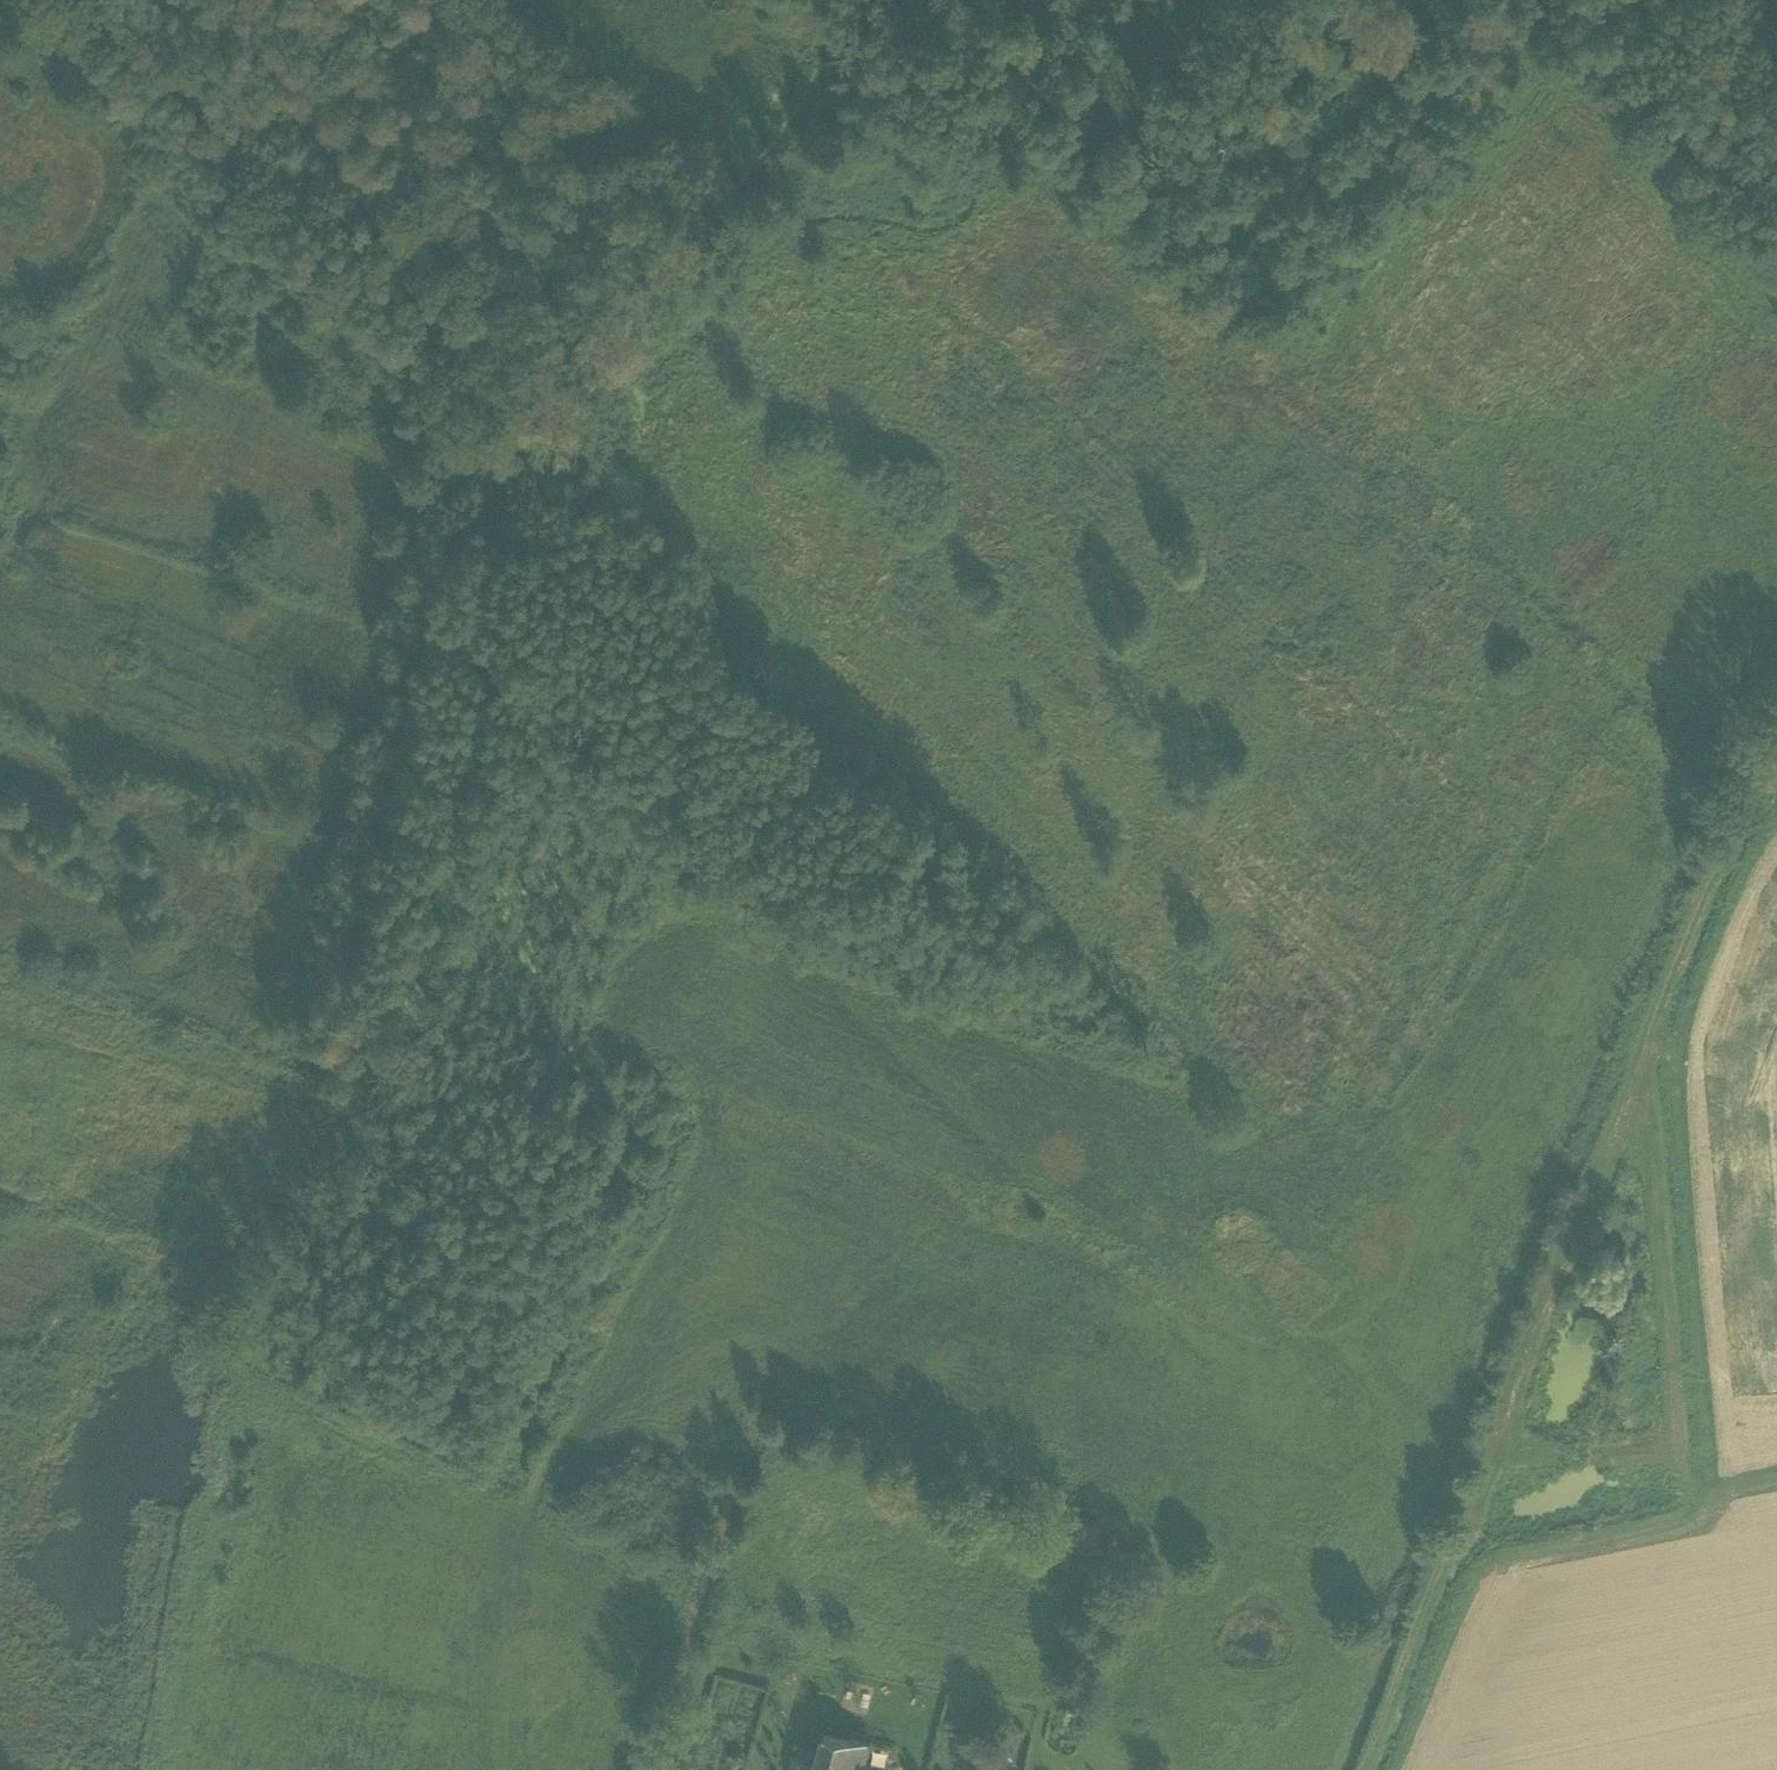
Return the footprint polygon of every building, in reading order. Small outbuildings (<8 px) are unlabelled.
[(944,1727),(954,1729),(957,1719),(946,1717),(944,1727)] [(847,1740),(822,1734),(814,1769),(840,1769),(847,1740)] [(862,1769),(868,1745),(847,1740),(840,1769),(867,1769),(862,1769)]
